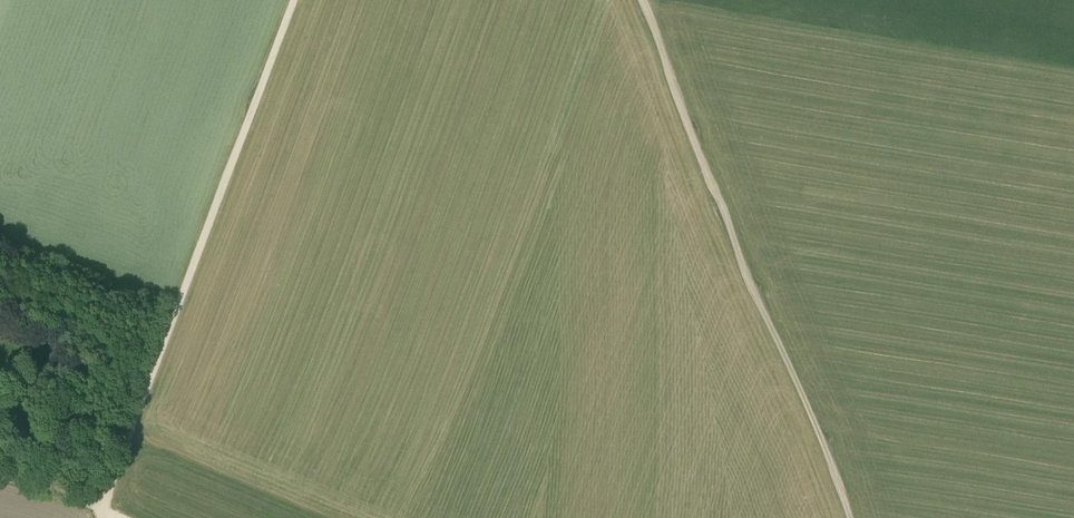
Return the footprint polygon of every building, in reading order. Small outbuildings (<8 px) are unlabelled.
[(12,443),(21,444),(25,417),(16,416),(12,443)]
